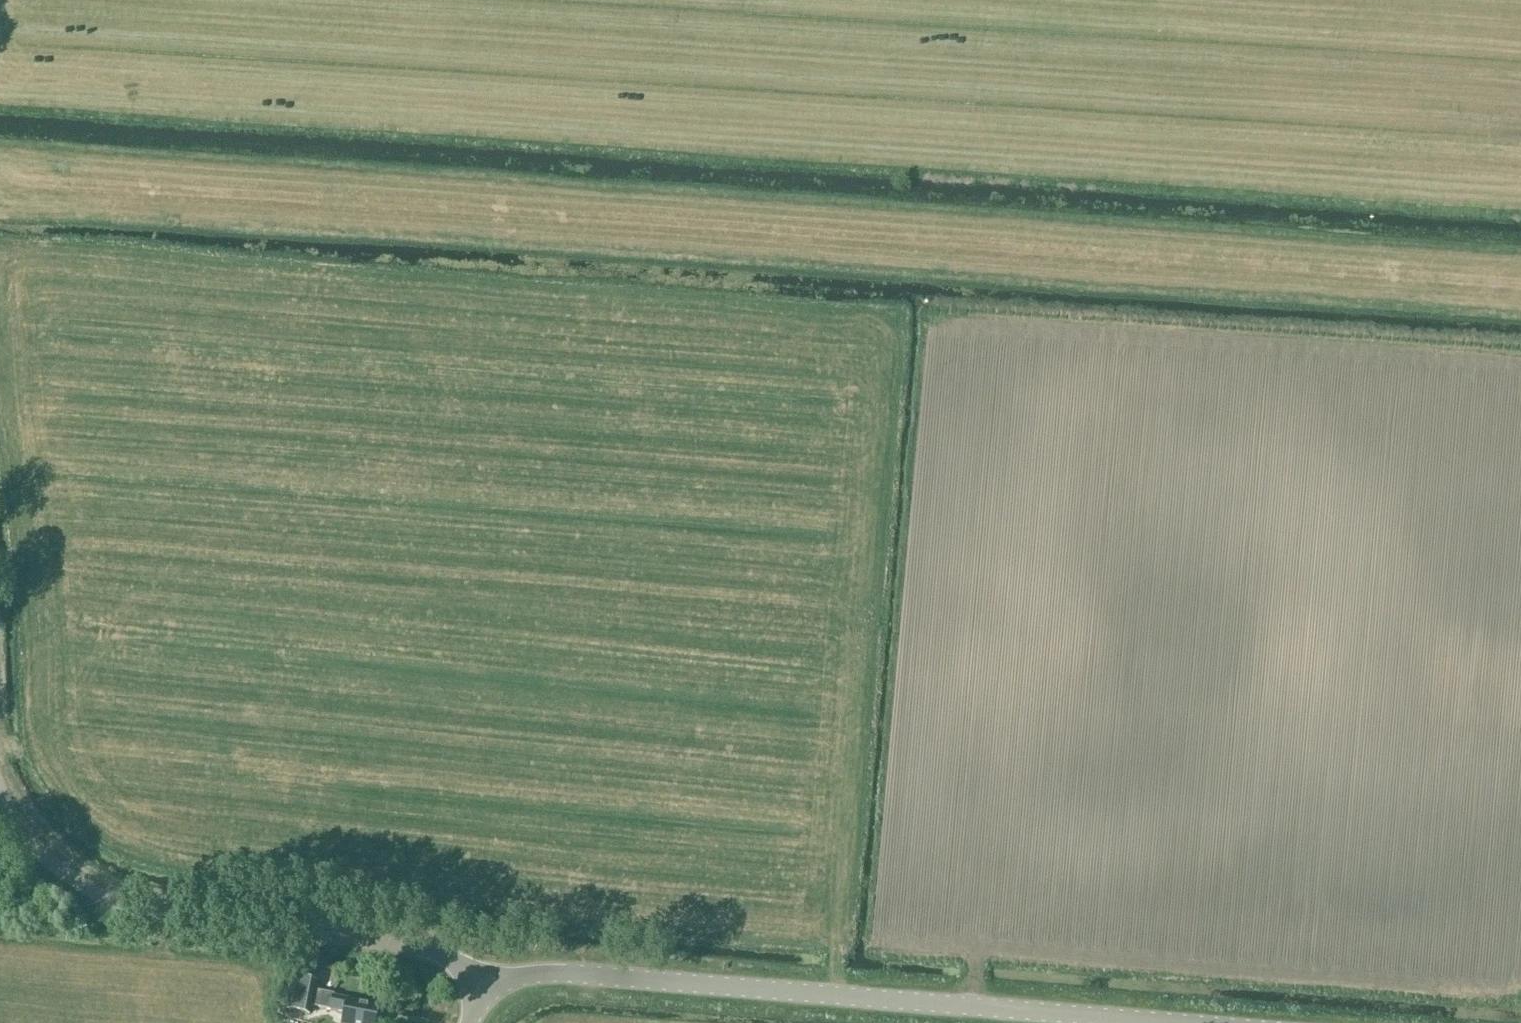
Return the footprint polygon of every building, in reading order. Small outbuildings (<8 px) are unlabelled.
[(316,982),(293,978),(287,1008),(310,1012),(311,1007),(343,1013),(341,1022),(376,1022),(379,1009),(347,1002),(348,1000),(334,997),(334,994),(314,990),(316,982)]
